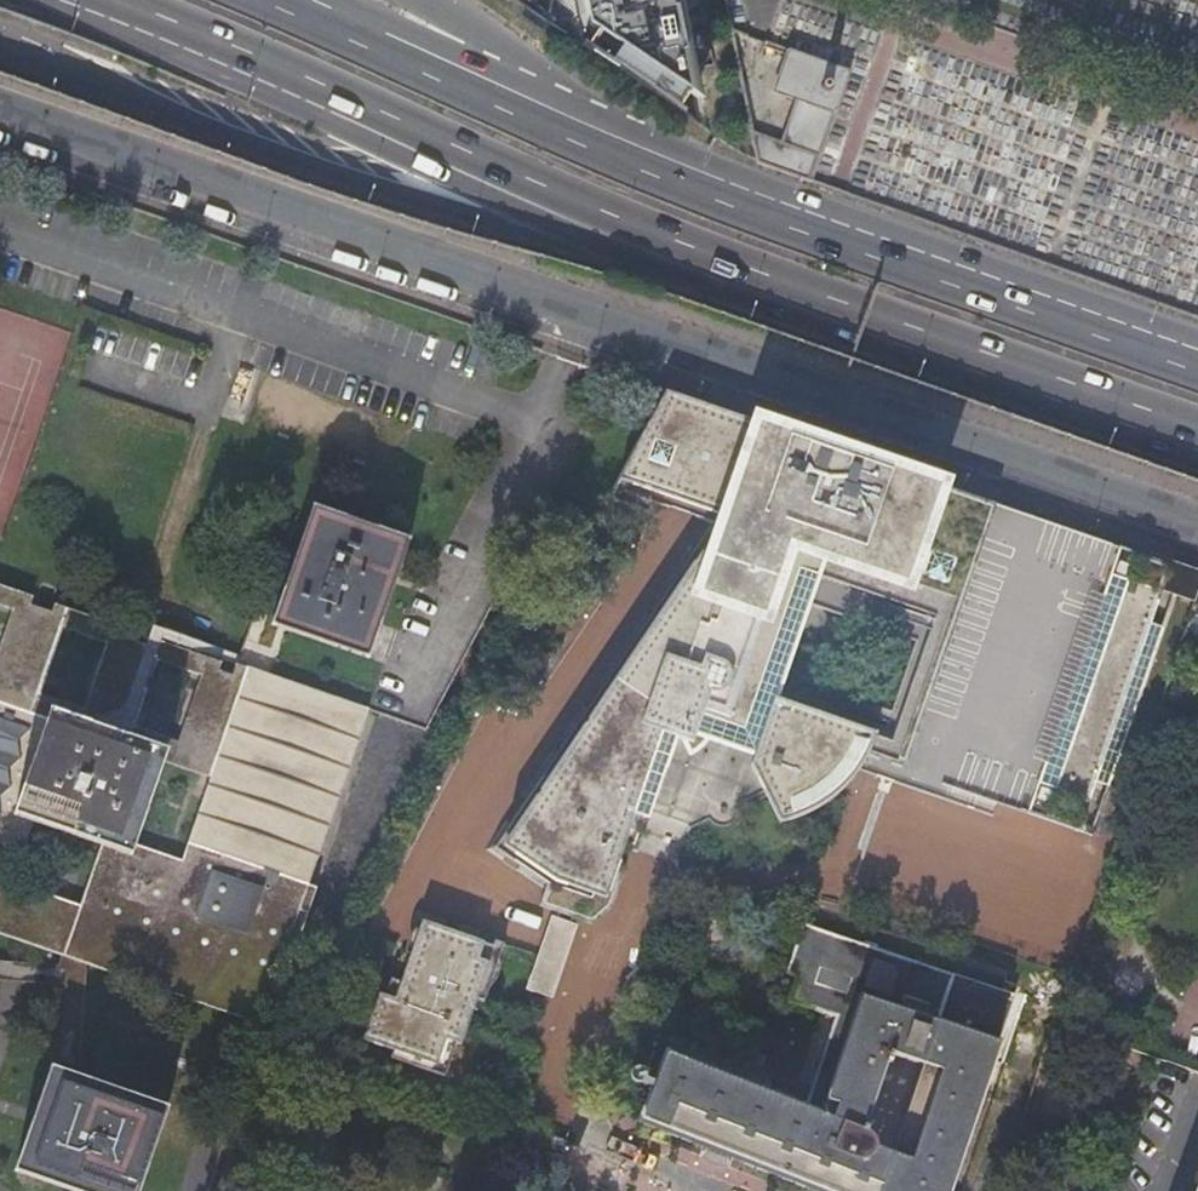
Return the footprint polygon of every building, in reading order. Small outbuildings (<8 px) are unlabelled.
[(585,44),(638,78),(649,62),(694,92),(676,0),(575,0),(585,44)] [(730,28),(738,68),(750,65),(742,32),(730,28)] [(756,158),(813,178),(851,70),(789,49),(775,90),(797,98),(781,142),(750,131),(756,158)] [(678,396),(665,392),(614,489),(669,509),(688,515),(714,524),(495,849),(549,885),(541,907),(594,926),(613,908),(627,867),(618,864),(624,847),(636,850),(674,738),(684,742),(691,754),(692,754),(696,752),(701,748),(705,744),(707,739),(755,755),(751,767),(780,825),(791,822),(811,814),(829,803),(846,789),(859,772),(869,755),(876,735),(870,733),(867,743),(784,715),(787,704),(776,701),(812,597),(930,637),(886,766),(1081,832),(1097,783),(1152,624),(1163,592),(1172,566),(726,412),(717,409),(678,396)] [(370,659),(411,536),(312,505),(286,581),(271,625),(287,630),(370,659)] [(1172,566),(1163,592),(1197,604),(1197,603),(1197,575),(1179,568),(1172,566)] [(65,946),(86,953),(89,942),(266,1001),(276,979),(277,979),(289,945),(278,942),(298,881),(310,886),(370,709),(273,676),(237,664),(235,672),(220,667),(222,659),(150,635),(148,643),(126,636),(128,627),(55,602),(52,610),(31,603),(34,595),(0,584),(0,605),(15,610),(0,652),(0,925),(65,946)] [(784,715),(867,743),(870,733),(876,735),(869,755),(859,772),(868,776),(881,780),(886,766),(930,637),(812,597),(776,701),(787,704),(784,715)] [(1189,632),(1197,635),(1197,603),(1197,604),(1189,632)] [(1165,629),(1152,624),(1097,783),(1111,788),(1165,629)] [(936,1027),(954,970),(806,914),(788,963),(798,967),(789,991),(836,1009),(801,1102),(729,1074),(733,1060),(670,1035),(637,1123),(716,1153),(818,1190),(881,1190),(936,1027)] [(540,956),(528,991),(553,1000),(578,927),(553,918),(540,956)] [(421,930),(412,956),(402,983),(396,1000),(390,998),(380,995),(364,1041),(395,1051),(439,1067),(448,1041),(458,1044),(463,1046),(471,1023),(469,1023),(477,999),(490,964),(480,960),(486,943),(424,921),(421,930)] [(65,946),(0,925),(0,953),(62,958),(65,946)] [(408,954),(412,956),(421,930),(417,929),(415,931),(412,935),(410,939),(408,944),(408,949),(408,954)] [(496,941),(494,946),(493,949),(502,953),(503,953),(506,944),(496,941)] [(494,946),(486,943),(480,960),(490,964),(477,999),(485,1001),(490,987),(492,988),(493,987),(496,983),(499,979),(501,974),(502,969),(502,964),(501,959),(500,958),(502,953),(493,949),(494,946)] [(2,973),(14,974),(24,974),(66,977),(66,999),(86,1006),(86,953),(65,946),(62,958),(0,953),(0,973),(2,973)] [(936,1027),(999,1046),(1017,993),(954,970),(936,1027)] [(269,1003),(277,979),(276,979),(266,1001),(269,1003)] [(396,1000),(402,983),(393,980),(389,991),(392,992),(390,998),(396,1000)] [(87,1068),(86,1006),(66,999),(66,1062),(87,1068)] [(881,1190),(949,1190),(999,1046),(936,1027),(881,1190)] [(446,1078),(458,1044),(448,1041),(439,1067),(395,1051),(392,1060),(446,1078)] [(87,1068),(66,1062),(57,1059),(40,1111),(37,1118),(36,1124),(22,1164),(104,1190),(145,1190),(176,1098),(87,1068)]
